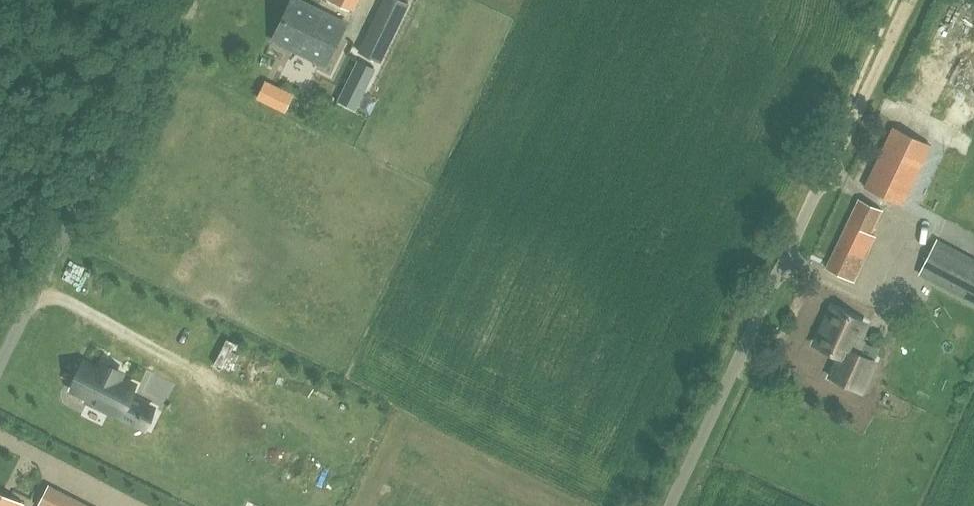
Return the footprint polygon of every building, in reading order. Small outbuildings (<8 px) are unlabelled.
[(274,39),(327,65),(347,24),(297,0),(293,0),(274,39)] [(353,12),(353,11),(359,0),(329,0),(353,12)] [(359,51),(381,62),(409,4),(401,0),(384,0),(359,51)] [(359,61),(339,101),(356,109),(375,69),(359,61)] [(932,144),(894,126),(866,186),(904,204),(932,144)] [(943,217),(967,162),(937,147),(911,202),(943,217)] [(874,235),(872,234),(883,209),(858,198),(827,267),(854,279),(874,235)] [(942,240),(937,238),(919,274),(973,302),(973,257),(964,252),(973,229),(973,227),(953,216),(942,240)] [(857,352),(862,341),(852,337),(860,321),(861,320),(833,307),(825,322),(831,325),(821,345),(820,346),(840,355),(830,376),(861,391),(875,361),(857,352)] [(147,394),(183,414),(204,377),(167,357),(147,394)] [(95,369),(86,365),(74,389),(82,393),(90,397),(89,401),(109,410),(136,424),(140,416),(141,417),(143,413),(142,412),(145,405),(129,397),(135,385),(120,378),(122,373),(104,364),(100,372),(95,369)] [(50,486),(40,505),(60,505),(66,494),(50,486)] [(121,490),(114,505),(156,505),(121,490)] [(22,504),(0,493),(0,505),(22,505),(22,504)]
